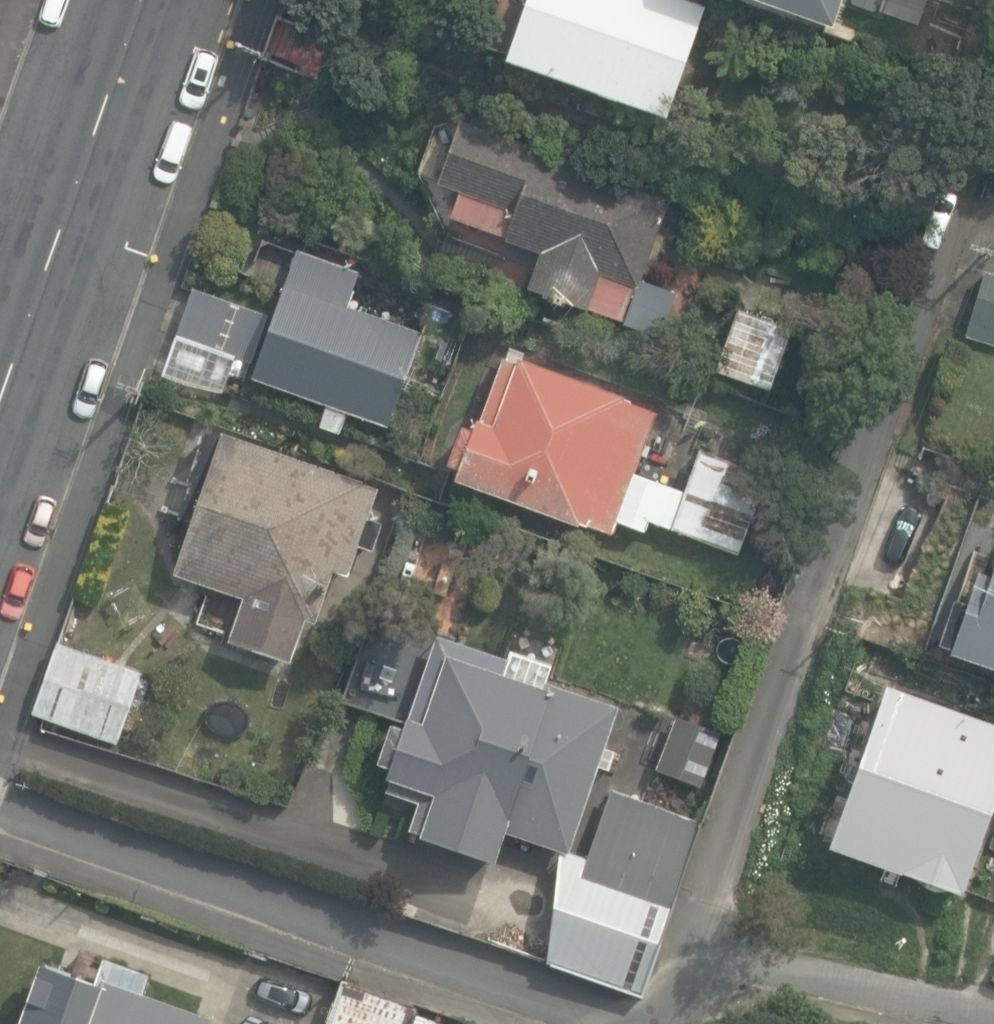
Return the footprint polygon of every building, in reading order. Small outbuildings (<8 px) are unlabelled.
[(341,23),(351,0),(286,0),(341,23)] [(661,110),(699,0),(521,0),(502,55),(661,110)] [(827,20),(834,0),(770,0),(827,20)] [(265,59),(335,84),(349,42),(280,17),(265,59)] [(526,285),(619,319),(666,191),(459,116),(435,180),(458,188),(448,215),(539,248),(526,285)] [(318,427),(340,435),(348,413),(389,427),(423,333),(348,306),(360,274),(297,252),(251,381),(326,407),(318,427)] [(993,343),(993,275),(986,273),(967,335),(993,343)] [(162,373),(219,393),(232,357),(252,364),(270,315),(193,287),(162,373)] [(716,372),(769,391),(777,367),(791,328),(738,309),(733,323),(719,318),(706,354),(720,359),(718,367),(716,372)] [(645,513),(735,546),(763,470),(697,446),(683,484),(631,465),(652,406),(501,351),(477,416),(473,414),(469,424),(460,421),(446,458),(455,461),(452,472),(607,529),(613,514),(641,524),(645,513)] [(228,643),(289,665),(305,621),(316,625),(334,574),(348,579),(359,548),(373,552),(383,523),(369,518),(379,488),(205,427),(187,480),(191,482),(178,519),(192,524),(175,573),(244,597),(228,643)] [(993,662),(993,545),(985,570),(972,566),(961,597),(950,593),(935,638),(946,642),(945,645),(993,662)] [(34,712),(120,742),(144,675),(58,645),(34,712)] [(413,827),(486,852),(497,820),(560,842),(608,699),(544,677),(542,682),(440,648),(417,716),(400,710),(397,720),(385,716),(372,753),(384,757),(380,768),(428,784),(413,827)] [(957,887),(993,785),(993,721),(881,680),(824,840),(957,887)] [(658,771),(701,787),(722,732),(679,716),(658,771)] [(635,988),(691,816),(601,787),(581,849),(557,844),(540,958),(635,988)] [(215,1021),(145,995),(152,977),(106,960),(97,984),(44,965),(22,1023),(214,1023),(215,1021)] [(417,1005),(343,980),(329,1023),(411,1023),(417,1005)]
